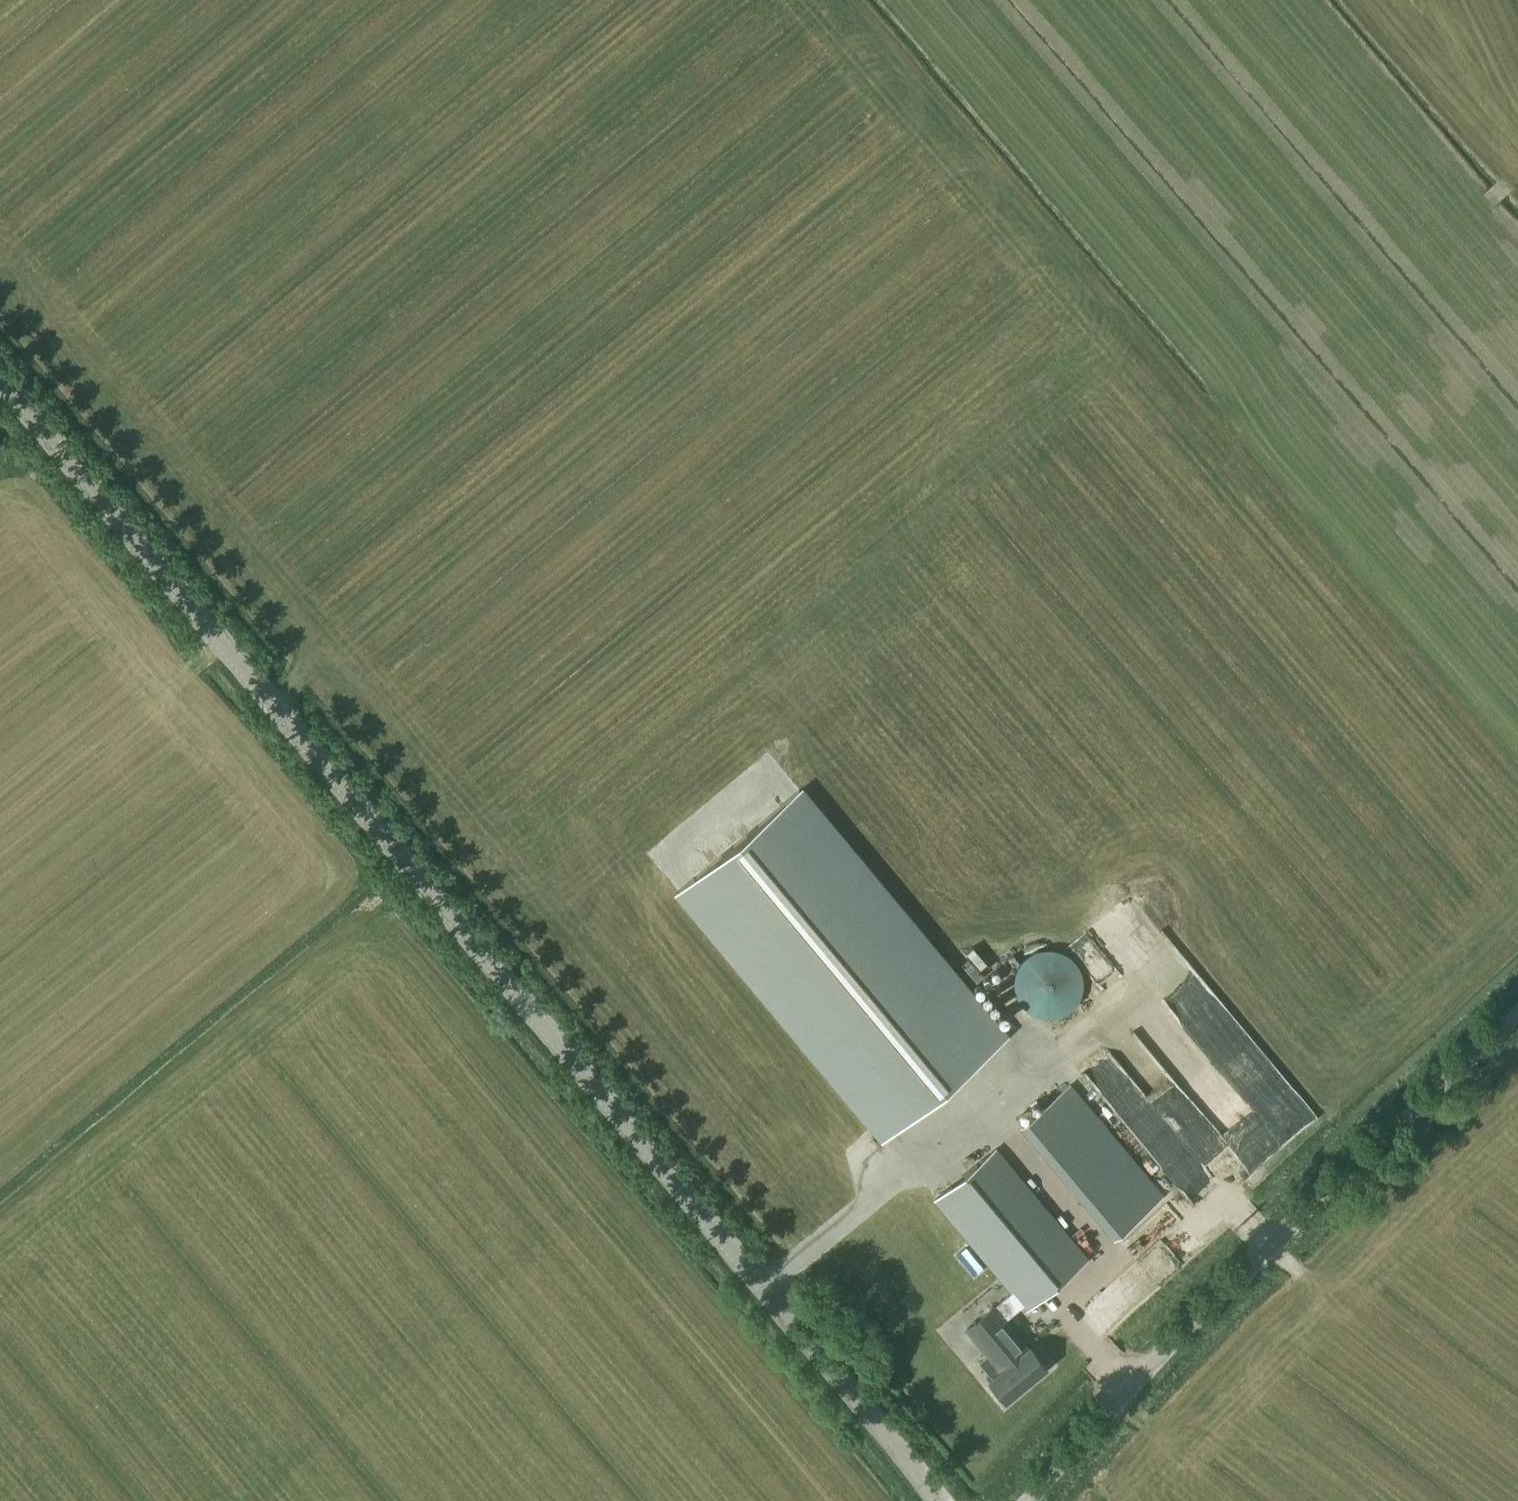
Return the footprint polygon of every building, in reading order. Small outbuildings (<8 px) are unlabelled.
[(802,791),(679,893),(883,1139),(1006,1037),(802,791)] [(1053,948),(1049,948),(1046,948),(1042,949),(1038,950),(1035,951),(1032,953),(1028,955),(1026,958),(1023,960),(1021,963),(1019,967),(1017,970),(1016,973),(1015,977),(1015,981),(1015,984),(1015,988),(1016,992),(1017,995),(1019,999),(1021,1002),(1023,1005),(1026,1008),(1028,1010),(1032,1012),(1035,1014),(1038,1015),(1042,1016),(1046,1017),(1049,1017),(1053,1017),(1057,1016),(1060,1015),(1064,1014),(1067,1012),(1070,1010),(1073,1008),(1075,1005),(1078,1002),(1080,999),(1081,995),(1082,992),(1083,988),(1084,985),(1084,981),(1083,977),(1082,973),(1081,970),(1080,967),(1078,963),(1075,960),(1073,958),(1070,955),(1067,953),(1064,951),(1060,950),(1057,949),(1053,948)] [(1163,1196),(1071,1084),(1021,1129),(1114,1237),(1163,1196)] [(1290,1089),(1264,1114),(1278,1128),(1254,1151),(1263,1161),(1274,1150),(1313,1113),(1290,1089)] [(1027,1309),(1088,1259),(996,1149),(935,1199),(1012,1292),(994,1307),(993,1306),(976,1320),(973,1322),(973,1323),(967,1328),(1001,1370),(989,1380),(1006,1400),(1046,1366),(1030,1346),(1028,1348),(1005,1321),(1023,1305),(1027,1309)]
